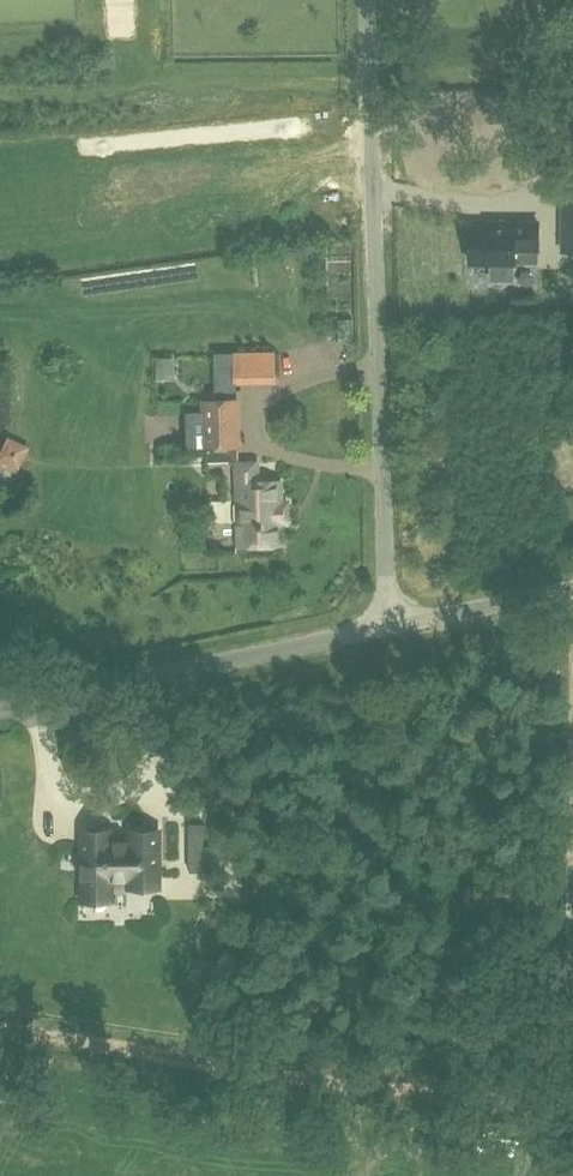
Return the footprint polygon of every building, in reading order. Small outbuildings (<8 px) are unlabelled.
[(562,194),(562,250),(572,250),(572,194),(562,194)] [(470,228),(470,262),(491,262),(491,279),(513,279),(513,262),(515,262),(538,262),(538,251),(538,221),(488,221),(488,228),(470,228)] [(553,277),(553,266),(527,267),(528,278),(553,277)] [(236,377),(235,352),(215,352),(216,392),(238,392),(238,377),(236,377)] [(247,389),(289,390),(289,354),(247,353),(247,389)] [(236,414),(236,402),(237,402),(237,401),(204,402),(206,449),(237,448),(236,416),(237,416),(237,414),(236,414)] [(8,441),(0,457),(0,458),(20,468),(29,451),(8,441)] [(258,483),(257,463),(237,464),(237,465),(235,465),(237,506),(240,506),(240,523),(237,523),(238,545),(283,543),(282,524),(287,524),(287,501),(282,502),(281,482),(258,483)] [(85,830),(85,900),(111,900),(111,877),(132,877),(132,887),(158,887),(158,830),(132,830),(132,841),(110,841),(110,830),(85,830)]
